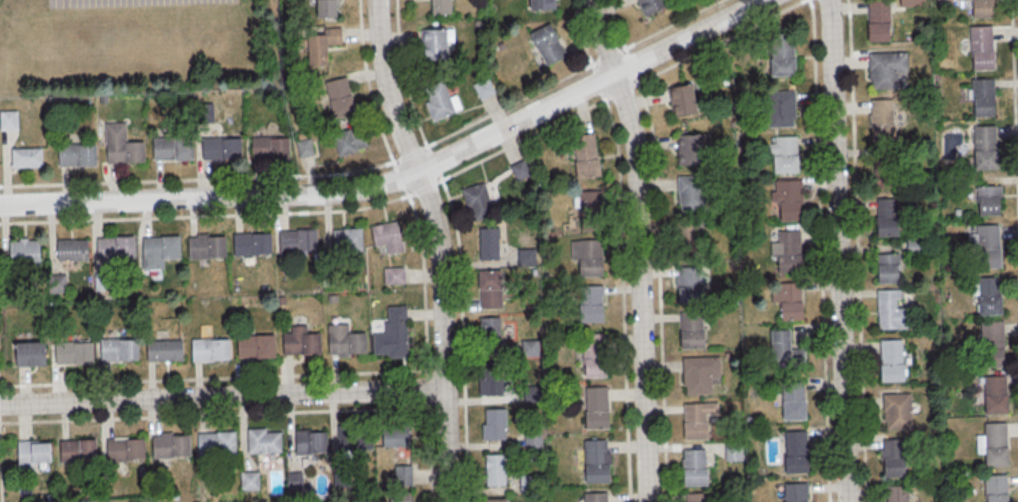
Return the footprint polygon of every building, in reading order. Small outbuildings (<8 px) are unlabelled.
[(317,17),(339,17),(339,0),(317,0),(317,17)] [(429,14),(428,0),(448,0),(448,13),(429,14)] [(527,9),(527,0),(552,0),(552,8),(527,9)] [(641,15),(664,5),(662,0),(634,0),(641,15)] [(890,0),(871,0),(871,40),(890,40),(890,0)] [(995,0),(972,0),(972,17),(995,16),(995,0)] [(526,33),(547,23),(559,46),(560,46),(564,55),(544,65),(535,47),(534,48),(526,33)] [(970,26),(992,25),(994,68),(972,68),(970,26)] [(305,35),(321,34),(321,28),(339,27),(339,43),(323,43),(324,64),(306,64),(305,35)] [(419,30),(444,29),(445,59),(420,60),(419,30)] [(772,36),(794,35),(795,74),(773,75),(772,36)] [(866,53),(904,51),(905,71),(894,71),(895,87),(870,88),(870,80),(867,80),(866,53)] [(321,81),(342,75),(347,94),(348,94),(353,112),(330,118),(321,81)] [(470,84),(485,77),(492,92),(478,99),(470,84)] [(972,79),(993,78),(994,115),(973,116),(972,79)] [(420,87),(440,79),(453,112),(429,121),(422,102),(426,101),(420,87)] [(665,88),(688,83),(693,112),(670,117),(665,88)] [(768,90),(794,90),(795,125),(769,126),(768,90)] [(868,99),(890,99),(891,122),(892,122),(893,140),(869,141),(869,125),(867,125),(867,114),(868,113),(868,99)] [(18,129),(0,130),(0,111),(18,110),(18,129)] [(104,123),(126,122),(126,140),(145,140),(146,162),(106,163),(104,123)] [(974,126),(996,125),(997,168),(976,168),(974,126)] [(333,132),(336,153),(366,149),(363,128),(333,132)] [(572,136),(577,179),(600,176),(595,133),(572,136)] [(298,156),(312,156),(313,135),(298,134),(298,156)] [(674,135),(698,134),(699,163),(675,164),(674,135)] [(773,136),(797,135),(798,172),(774,173),(773,136)] [(150,137),(190,136),(190,158),(150,160),(150,137)] [(198,137),(238,136),(239,158),(199,160),(198,137)] [(249,137),(272,136),(272,138),(285,137),(286,159),(250,160),(249,137)] [(57,144),(97,143),(97,166),(57,167),(57,144)] [(12,149),(42,148),(43,167),(13,168),(12,149)] [(874,186),(902,186),(902,154),(874,154),(874,186)] [(506,166),(521,159),(528,174),(514,181),(506,166)] [(674,175),(703,175),(703,211),(678,212),(678,203),(676,203),(676,193),(674,193),(674,175)] [(772,180),(799,180),(800,203),(797,203),(798,220),(777,221),(777,201),(768,201),(768,191),(773,191),(772,180)] [(492,216),(487,183),(463,187),(469,220),(492,216)] [(978,185),(978,215),(1002,215),(1002,185),(978,185)] [(575,191),(598,190),(599,229),(579,230),(578,215),(576,215),(575,191)] [(873,198),(895,197),(897,237),(875,237),(873,198)] [(368,225),(394,220),(400,251),(386,253),(384,243),(372,246),(368,225)] [(671,221),(696,220),(697,256),(674,257),(674,239),(672,239),(671,221)] [(978,225),(999,224),(1001,267),(979,268),(978,225)] [(340,228),(359,227),(359,250),(331,251),(330,229),(340,229),(340,228)] [(476,228),(497,227),(497,259),(477,259),(476,228)] [(278,230),(316,229),(317,251),(278,252),(278,230)] [(779,231),(800,230),(802,269),(780,270),(779,231)] [(233,233),(271,232),(272,254),(234,255),(233,233)] [(139,237),(176,235),(177,258),(140,259),(139,237)] [(187,236),(225,235),(226,257),(188,259),(187,236)] [(94,237),(130,236),(131,256),(95,257),(94,237)] [(904,239),(922,238),(923,253),(905,254),(904,239)] [(54,240),(85,239),(86,259),(55,260),(54,240)] [(568,240),(599,239),(600,275),(576,276),(576,259),(569,259),(568,240)] [(7,242),(36,240),(37,264),(8,266),(7,242)] [(516,249),(532,248),(532,264),(516,265),(516,249)] [(875,253),(896,253),(897,282),(876,282),(875,253)] [(678,267),(699,266),(700,303),(679,304),(678,267)] [(381,268),(402,267),(403,283),(382,284),(381,268)] [(475,270),(498,270),(499,307),(478,308),(478,289),(476,289),(475,270)] [(976,277),(997,276),(998,314),(977,314),(976,277)] [(798,282),(799,319),(779,320),(778,302),(769,302),(768,283),(798,282)] [(580,285),(601,285),(602,320),(581,321),(580,285)] [(874,289),(898,288),(898,298),(893,298),(893,308),(905,307),(906,328),(875,329),(874,289)] [(372,333),(384,333),(384,321),(387,321),(387,306),(407,305),(408,352),(373,353),(372,333)] [(682,312),(703,311),(704,348),(683,349),(682,312)] [(477,317),(497,317),(498,344),(477,344),(477,317)] [(977,321),(1000,320),(1001,366),(979,367),(977,321)] [(325,324),(345,324),(346,333),(363,332),(363,353),(326,354),(325,324)] [(280,334),(289,333),(288,325),(304,325),(304,333),(316,333),(317,352),(281,353),(280,334)] [(768,330),(787,329),(787,349),(802,348),(802,364),(786,365),(786,359),(769,360),(768,330)] [(580,335),(602,334),(603,376),(582,377),(580,335)] [(238,336),(274,335),(274,355),(238,356),(238,336)] [(192,339),(228,338),(228,358),(192,359),(192,339)] [(99,340),(135,339),(135,359),(99,360),(99,340)] [(519,340),(536,339),(536,355),(520,356),(519,340)] [(146,340),(182,340),(183,359),(147,360),(146,340)] [(880,340),(902,340),(904,379),(882,380),(880,340)] [(12,342),(42,341),(43,365),(14,366),(12,342)] [(53,343),(89,343),(89,362),(53,363),(53,343)] [(680,357),(716,356),(717,376),(708,376),(709,394),(684,394),(683,385),(681,385),(680,357)] [(480,363),(500,363),(500,382),(499,382),(499,393),(477,394),(476,378),(480,378),(480,363)] [(984,375),(1006,375),(1007,414),(986,415),(984,375)] [(782,382),(804,382),(805,419),(783,419),(782,382)] [(585,386),(607,385),(608,428),(586,429),(585,386)] [(521,386),(538,386),(538,402),(522,402),(521,386)] [(883,393),(910,393),(911,430),(883,431),(883,393)] [(680,403),(715,402),(715,414),(704,414),(704,439),(682,440),(680,403)] [(483,408),(503,408),(503,427),(502,427),(502,439),(480,439),(479,423),(483,423),(483,408)] [(406,422),(407,445),(380,446),(380,427),(392,426),(392,422),(406,422)] [(984,423),(1006,422),(1007,466),(986,466),(984,423)] [(334,425),(335,450),(370,448),(369,428),(354,429),(354,424),(334,425)] [(244,429),(263,428),(263,432),(278,431),(279,451),(245,452),(244,429)] [(292,429),(293,454),(311,453),(311,451),(324,451),(323,432),(307,432),(307,429),(292,429)] [(195,432),(232,431),(233,453),(195,454),(195,432)] [(522,432),(539,431),(539,447),(523,448),(522,432)] [(785,432),(807,431),(808,471),(786,471),(785,432)] [(149,436),(186,435),(187,456),(150,458),(149,436)] [(103,439),(141,438),(142,458),(104,459),(103,439)] [(883,438),(904,438),(905,477),(885,477),(883,438)] [(57,440),(93,439),(94,459),(58,459),(57,440)] [(584,440),(606,439),(607,481),(585,482),(584,440)] [(14,441),(35,440),(35,442),(47,442),(47,462),(30,462),(30,470),(15,470),(14,441)] [(721,443),(739,442),(740,460),(722,461),(721,443)] [(683,448),(705,448),(706,485),(684,486),(683,448)] [(483,455),(504,455),(504,473),(502,473),(503,485),(484,486),(483,455)] [(392,465),(409,465),(410,484),(393,485),(392,465)] [(330,469),(348,469),(348,486),(331,487),(330,469)] [(238,472),(256,471),(256,489),(238,489),(238,472)] [(284,472),(301,471),(302,489),(284,489),(284,472)] [(517,475),(536,474),(536,492),(518,493),(517,475)] [(1007,474),(1008,501),(986,501),(985,474),(1007,474)] [(807,482),(808,501),(786,501),(785,482),(807,482)] [(908,484),(908,501),(886,501),(886,485),(908,484)] [(408,491),(408,501),(386,501),(386,492),(408,491)] [(607,492),(607,501),(585,501),(585,492),(607,492)] [(708,492),(708,501),(686,501),(686,493),(708,492)]
